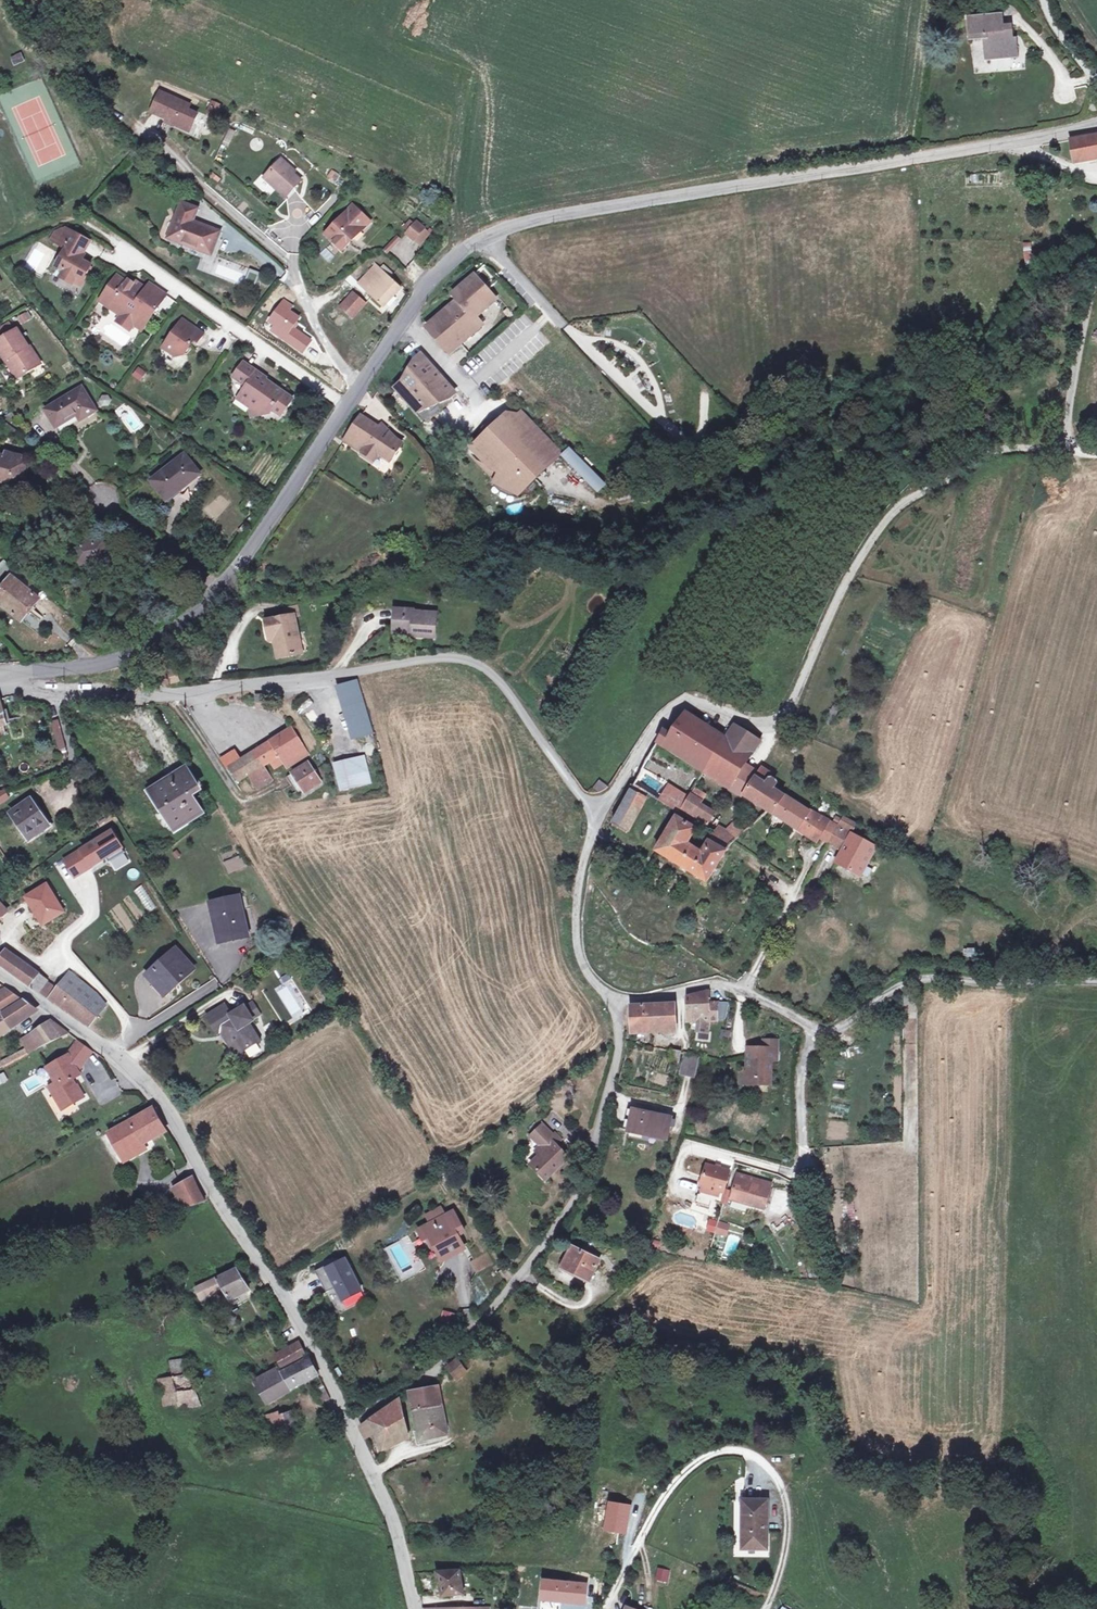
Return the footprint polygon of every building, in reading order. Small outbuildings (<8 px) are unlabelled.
[(984,39),(986,60),(1018,57),(1017,46),(1013,46),(1013,39),(1011,25),(1003,26),(1002,15),(968,18),(970,40),(984,39)] [(21,52),(11,57),(14,66),(25,61),(21,52)] [(161,93),(152,113),(168,120),(175,123),(174,125),(190,132),(198,114),(188,110),(182,107),(184,103),(161,93)] [(222,107),(213,103),(209,112),(218,116),(222,107)] [(1070,141),(1074,163),(1096,159),(1096,136),(1070,141)] [(282,159),(264,178),(286,198),(301,181),(294,174),(286,167),(288,165),(282,159)] [(288,165),(286,167),(294,174),(295,172),(288,165)] [(334,183),(340,174),(332,169),(326,178),(334,183)] [(197,209),(182,203),(169,238),(211,254),(220,232),(192,221),(197,209)] [(353,205),(344,214),(350,220),(359,211),(353,205)] [(326,234),(343,251),(351,242),(349,240),(359,230),(362,232),(371,222),(359,211),(350,220),(344,214),(326,234)] [(409,233),(406,235),(414,241),(424,229),(417,223),(415,225),(410,222),(404,229),(409,233)] [(59,245),(67,230),(64,228),(56,232),(51,240),(59,245)] [(75,282),(78,275),(84,278),(91,266),(82,261),(84,257),(80,255),(88,241),(68,229),(67,230),(59,245),(66,248),(56,266),(64,271),(61,278),(73,284),(75,282)] [(397,238),(385,251),(387,254),(400,240),(397,238)] [(1023,242),(1023,261),(1034,261),(1033,242),(1023,242)] [(384,307),(401,288),(376,265),(359,284),(384,307)] [(426,327),(448,352),(469,334),(471,336),(482,326),(475,319),(497,299),(475,274),(452,294),(457,300),(426,327)] [(84,278),(78,275),(75,282),(80,285),(84,278)] [(134,325),(143,331),(167,295),(150,284),(146,289),(145,292),(136,285),(128,280),(126,282),(117,276),(100,301),(121,316),(117,322),(130,331),(134,325)] [(136,285),(145,292),(146,289),(137,283),(136,285)] [(353,293),(340,308),(352,318),(359,312),(353,307),(360,299),(353,293)] [(360,299),(353,307),(359,312),(366,304),(360,299)] [(511,318),(515,315),(509,309),(506,312),(511,318)] [(18,316),(21,323),(31,319),(28,312),(18,316)] [(203,334),(182,320),(163,348),(176,356),(184,355),(194,340),(198,342),(203,334)] [(15,331),(10,322),(0,329),(0,340),(15,331)] [(10,367),(18,379),(36,367),(30,357),(35,354),(29,346),(28,347),(17,329),(15,331),(0,340),(0,351),(6,361),(8,360),(11,366),(10,367)] [(35,354),(30,357),(36,367),(41,364),(35,354)] [(418,365),(425,359),(421,354),(416,358),(418,365)] [(402,382),(395,388),(411,405),(418,412),(451,398),(445,394),(452,389),(425,359),(418,365),(416,358),(402,382)] [(244,363),(234,377),(247,387),(241,395),(258,407),(258,411),(264,415),(267,415),(271,410),(280,416),(292,400),(274,387),(272,389),(262,382),(265,379),(244,363)] [(139,369),(133,376),(140,381),(146,373),(139,369)] [(96,411),(82,388),(46,410),(56,426),(76,413),(81,420),(96,411)] [(456,394),(452,389),(445,394),(451,398),(456,394)] [(250,417),(264,415),(258,411),(258,407),(241,395),(238,400),(249,408),(250,417)] [(988,427),(996,425),(992,410),(983,413),(988,427)] [(566,456),(525,414),(517,422),(558,463),(566,456)] [(361,416),(344,441),(362,453),(361,455),(373,463),(376,458),(382,457),(390,462),(403,444),(395,439),(390,435),(386,441),(378,435),(381,429),(379,428),(361,416)] [(558,463),(517,422),(514,419),(508,417),(504,417),(473,448),(496,470),(501,472),(495,483),(519,495),(558,463)] [(378,435),(386,441),(390,435),(395,439),(382,424),(379,428),(381,429),(378,435)] [(17,485),(18,485),(19,485),(20,485),(21,485),(21,484),(22,483),(27,463),(21,462),(22,457),(7,454),(6,458),(0,456),(0,481),(17,485)] [(200,474),(185,455),(152,481),(165,498),(177,488),(179,491),(200,474)] [(179,491),(177,488),(165,498),(167,501),(179,491)] [(112,558),(93,562),(93,564),(94,568),(113,564),(112,558)] [(10,579),(12,577),(17,570),(4,560),(0,564),(0,577),(3,573),(10,579)] [(10,579),(0,591),(0,603),(21,620),(39,598),(12,577),(10,579)] [(286,617),(294,615),(294,617),(300,616),(297,605),(284,608),(286,617)] [(24,619),(36,628),(44,618),(32,609),(24,619)] [(435,637),(437,613),(414,612),(415,610),(395,609),(394,628),(403,629),(413,629),(412,633),(412,636),(435,637)] [(302,653),(294,617),(294,615),(286,617),(265,621),(268,635),(273,634),(278,633),(283,655),(283,657),(302,653)] [(278,633),(273,634),(278,656),(283,655),(278,633)] [(169,672),(172,683),(180,681),(176,670),(169,672)] [(358,680),(341,685),(356,738),(369,734),(360,704),(364,702),(358,680)] [(8,711),(3,712),(6,725),(11,723),(8,711)] [(130,722),(130,713),(104,713),(104,722),(130,722)] [(658,741),(701,767),(705,769),(726,738),(685,713),(672,735),(664,730),(658,741)] [(59,720),(52,721),(60,750),(66,748),(59,720)] [(756,740),(734,725),(726,738),(748,752),(756,740)] [(308,754),(291,728),(230,768),(239,781),(249,775),(258,789),(272,780),(263,766),(271,761),(275,768),(284,762),(287,767),(308,754)] [(743,769),(752,754),(748,752),(726,738),(705,769),(732,786),(743,769)] [(68,756),(66,748),(60,750),(62,759),(68,756)] [(335,764),(342,790),(371,782),(364,756),(335,764)] [(299,795),(319,782),(308,764),(287,777),(299,795)] [(744,794),(773,813),(784,796),(773,789),(775,787),(776,786),(776,784),(776,782),(775,780),(775,779),(773,779),(771,779),(773,775),(761,767),(755,777),(744,794)] [(198,790),(185,769),(152,791),(164,809),(176,828),(200,812),(189,795),(198,790)] [(755,777),(743,769),(732,786),(744,794),(755,777)] [(598,779),(593,788),(602,794),(607,785),(598,779)] [(646,792),(634,785),(631,791),(613,824),(627,833),(646,799),(643,797),(646,792)] [(164,809),(152,791),(147,794),(159,813),(164,809)] [(691,794),(690,795),(689,796),(681,810),(687,814),(693,804),(697,806),(701,800),(691,794)] [(809,812),(784,796),(773,813),(817,841),(819,838),(828,843),(838,826),(828,821),(810,811),(809,812)] [(11,813),(30,839),(49,825),(31,800),(11,813)] [(712,816),(697,806),(693,804),(687,814),(706,826),(712,816)] [(656,850),(690,872),(702,852),(695,848),(688,843),(697,828),(676,816),(656,850)] [(838,826),(828,843),(842,851),(836,863),(846,868),(846,869),(846,870),(848,871),(850,871),(860,876),(876,847),(851,833),(856,823),(843,816),(838,826)] [(737,837),(743,832),(737,826),(736,826),(734,823),(728,829),(731,832),(737,837)] [(719,829),(716,835),(724,840),(729,834),(719,829)] [(112,831),(65,861),(75,877),(106,858),(109,862),(125,852),(112,831)] [(737,837),(731,832),(729,834),(724,840),(730,844),(737,837)] [(727,851),(709,840),(706,845),(702,852),(690,872),(707,882),(727,851)] [(64,912),(47,885),(26,897),(35,911),(37,910),(46,923),(64,912)] [(144,885),(135,889),(146,912),(155,908),(144,885)] [(220,941),(247,935),(239,898),(212,904),(220,941)] [(6,950),(0,958),(0,964),(8,970),(17,958),(6,950)] [(176,950),(148,976),(156,985),(159,983),(167,992),(193,969),(176,950)] [(29,967),(17,958),(8,970),(20,979),(29,967)] [(40,975),(29,967),(20,979),(31,987),(40,975)] [(57,988),(49,999),(89,1026),(106,1006),(98,996),(98,995),(70,972),(57,988)] [(57,988),(40,975),(31,987),(49,999),(57,988)] [(167,992),(159,983),(156,985),(165,994),(167,992)] [(291,1016),(271,985),(262,991),(282,1022),(291,1016)] [(0,993),(0,997),(8,1009),(22,999),(7,988),(0,993)] [(725,1019),(728,1003),(709,1003),(709,990),(690,995),(687,997),(686,1000),(687,1022),(701,1021),(709,1021),(718,1021),(718,1019),(725,1019)] [(23,1000),(0,1015),(0,1033),(36,1009),(23,1000)] [(244,1006),(253,1020),(261,1016),(252,1002),(244,1006)] [(676,1003),(631,1006),(632,1031),(677,1029),(676,1003)] [(239,1053),(259,1041),(248,1023),(253,1020),(244,1006),(231,1015),(225,1005),(207,1016),(217,1033),(221,1031),(226,1028),(230,1034),(228,1035),(239,1053)] [(27,1049),(30,1053),(42,1047),(69,1033),(53,1021),(34,1036),(32,1034),(22,1040),(27,1049)] [(708,1030),(709,1021),(701,1021),(700,1030),(708,1030)] [(221,1031),(225,1037),(236,1055),(239,1053),(228,1035),(230,1034),(226,1028),(221,1031)] [(710,1041),(711,1034),(697,1032),(696,1039),(710,1041)] [(78,1071),(93,1050),(79,1040),(68,1055),(47,1067),(56,1083),(49,1087),(59,1104),(70,1098),(73,1104),(84,1097),(77,1086),(76,1086),(72,1080),(80,1075),(78,1071)] [(764,1040),(764,1048),(777,1048),(778,1040),(764,1040)] [(777,1048),(764,1048),(760,1048),(747,1048),(747,1069),(747,1084),(771,1085),(771,1060),(777,1060),(777,1048)] [(27,1049),(3,1062),(5,1066),(30,1053),(27,1049)] [(681,1052),(673,1051),(671,1060),(679,1062),(681,1052)] [(695,1075),(699,1057),(685,1054),(681,1073),(695,1075)] [(73,1104),(70,1098),(59,1104),(63,1110),(73,1104)] [(108,1133),(121,1157),(143,1144),(167,1131),(154,1108),(108,1133)] [(667,1138),(672,1118),(632,1110),(628,1129),(667,1138)] [(553,1136),(543,1125),(531,1136),(541,1146),(544,1150),(540,1155),(531,1164),(546,1179),(568,1158),(556,1145),(561,1140),(555,1134),(553,1136)] [(143,1144),(121,1157),(124,1162),(146,1149),(143,1144)] [(540,1155),(544,1150),(541,1146),(536,1151),(540,1155)] [(714,1190),(724,1193),(730,1171),(707,1164),(700,1186),(702,1186),(700,1194),(698,1193),(695,1203),(709,1207),(714,1190)] [(192,1177),(176,1186),(182,1198),(187,1208),(206,1202),(198,1188),(192,1177)] [(764,1209),(770,1188),(736,1178),(731,1197),(748,1202),(748,1205),(764,1209)] [(182,1198),(170,1202),(175,1212),(187,1208),(182,1198)] [(492,1200),(486,1205),(491,1211),(497,1206),(492,1200)] [(432,1223),(445,1216),(441,1208),(427,1216),(432,1223)] [(442,1259),(463,1247),(456,1236),(464,1232),(454,1212),(445,1216),(432,1223),(419,1230),(425,1241),(428,1239),(430,1238),(436,1249),(442,1259)] [(709,1230),(716,1232),(718,1222),(711,1221),(709,1230)] [(722,1254),(733,1258),(740,1237),(729,1233),(722,1254)] [(434,1250),(436,1249),(430,1238),(428,1239),(434,1250)] [(599,1261),(572,1247),(563,1267),(571,1271),(570,1272),(581,1277),(582,1276),(590,1280),(599,1261)] [(328,1264),(316,1271),(327,1291),(336,1287),(342,1299),(361,1290),(344,1259),(330,1266),(328,1264)] [(196,1288),(201,1299),(223,1288),(230,1300),(249,1289),(236,1268),(217,1278),(196,1288)] [(300,1343),(278,1355),(285,1366),(305,1355),(300,1343)] [(280,1372),(278,1367),(264,1375),(254,1381),(266,1404),(319,1374),(309,1357),(280,1372)] [(186,1375),(184,1358),(170,1361),(174,1377),(186,1375)] [(458,1359),(448,1368),(456,1378),(467,1370),(458,1359)] [(197,1395),(186,1375),(174,1377),(176,1392),(170,1393),(171,1402),(179,1401),(178,1399),(197,1395)] [(176,1392),(174,1377),(158,1378),(162,1404),(171,1402),(170,1393),(176,1392)] [(329,1396),(324,1386),(315,1390),(324,1402),(328,1401),(329,1399),(329,1396)] [(413,1410),(442,1404),(438,1386),(413,1390),(412,1403),(413,1410)] [(202,1408),(197,1395),(178,1399),(179,1401),(181,1410),(181,1411),(202,1408)] [(381,1445),(408,1433),(400,1400),(399,1400),(361,1426),(361,1429),(365,1438),(375,1433),(381,1445)] [(442,1404),(413,1410),(418,1431),(420,1440),(435,1437),(439,1436),(448,1434),(442,1404)] [(275,1415),(267,1418),(272,1434),(298,1425),(294,1413),(276,1419),(275,1415)] [(247,1431),(236,1438),(243,1449),(255,1441),(247,1431)] [(420,1440),(418,1431),(414,1432),(418,1445),(436,1441),(435,1437),(420,1440)] [(743,1548),(766,1549),(767,1501),(743,1500),(743,1548)] [(658,1567),(655,1580),(668,1583),(671,1570),(658,1567)] [(437,1572),(442,1596),(464,1594),(460,1571),(437,1572)] [(544,1581),(541,1608),(561,1608),(561,1602),(585,1604),(586,1585),(544,1581)]
